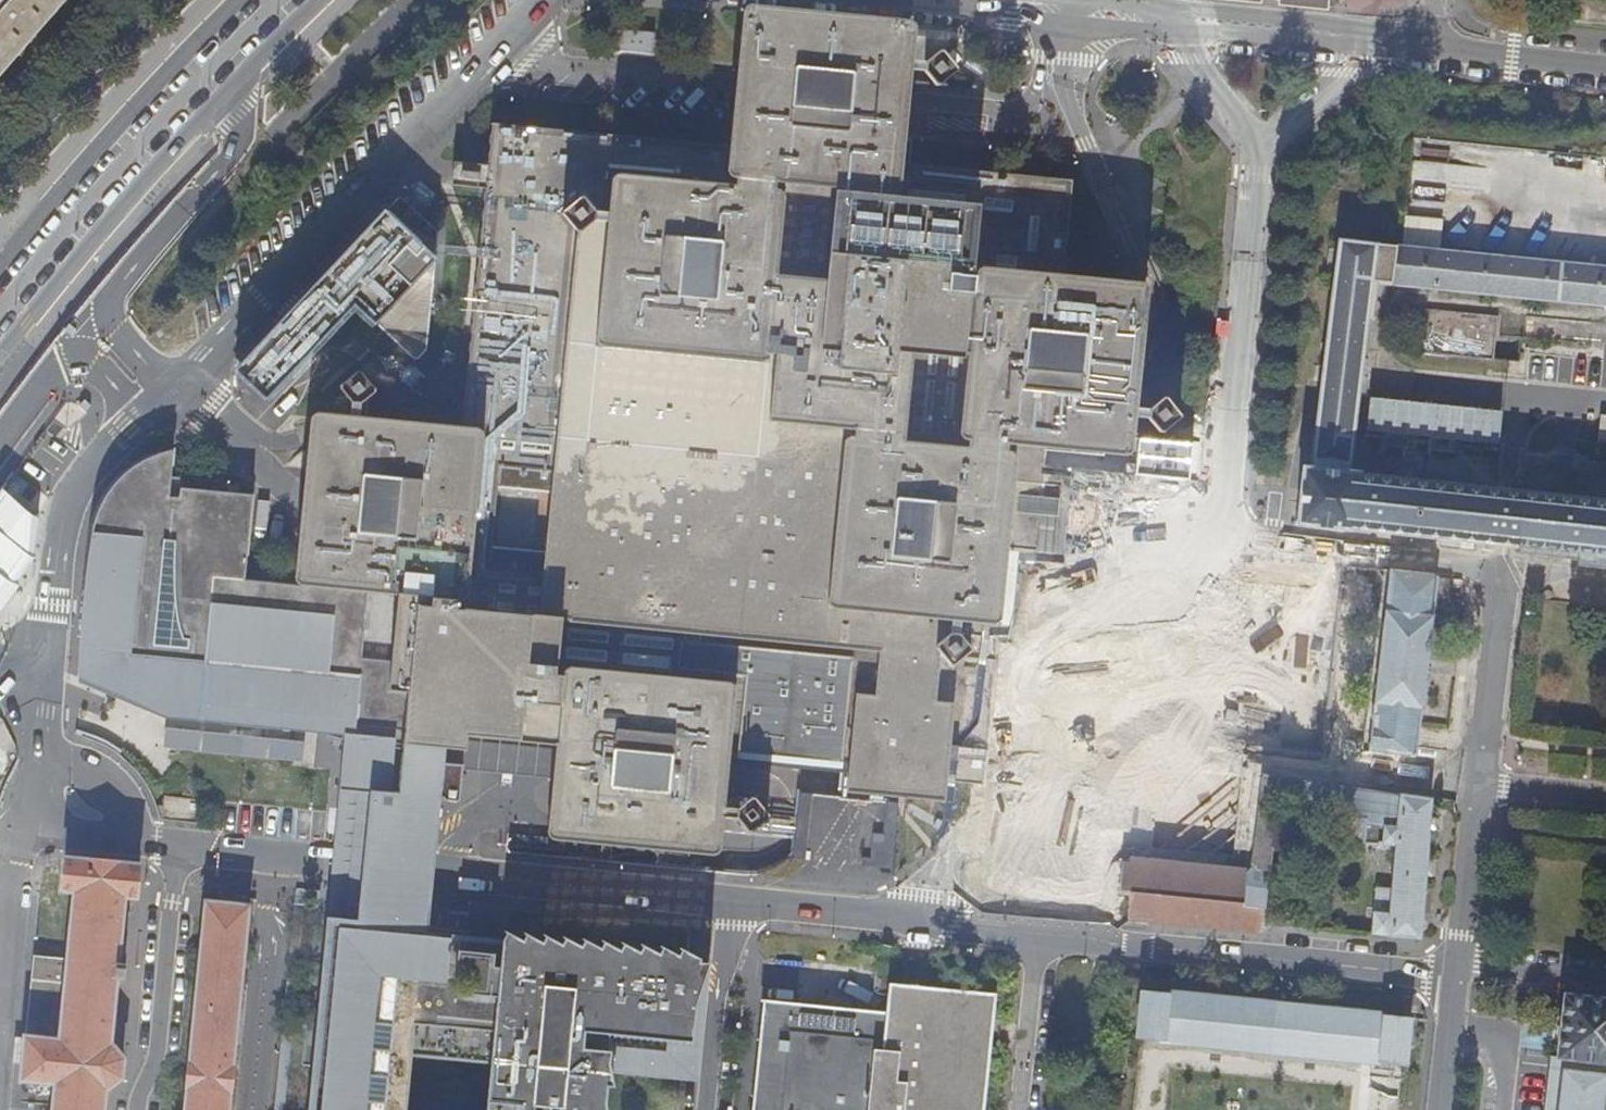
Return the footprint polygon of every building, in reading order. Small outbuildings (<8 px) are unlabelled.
[(29,42),(31,43),(34,40),(37,37),(36,35),(66,0),(0,0),(0,11),(0,12),(0,76),(29,42)] [(1277,6),(1327,10),(1328,0),(1278,0),(1277,6)] [(735,95),(729,142),(725,174),(733,175),(898,192),(901,160),(906,108),(910,71),(911,62),(915,19),(834,11),(745,1),(735,95)] [(924,63),(911,62),(910,71),(923,73),(935,87),(937,87),(955,72),(956,70),(940,52),(938,52),(924,63)] [(733,175),(725,174),(729,142),(728,142),(494,117),(490,157),(488,181),(465,424),(489,426),(471,599),(402,591),(393,686),(414,689),(409,741),(435,744),(471,748),(473,734),(560,743),(567,665),(741,682),(733,760),(850,771),(848,790),(902,794),(946,798),(948,781),(956,701),(938,698),(946,617),(999,622),(1000,622),(1007,546),(1016,450),(1007,449),(1007,442),(959,438),(974,265),(1061,273),(1071,178),(901,160),(898,192),(852,187),(733,175)] [(488,181),(490,157),(464,155),(462,178),(488,181)] [(763,361),(781,189),(610,171),(593,344),(763,361)] [(437,228),(400,193),(265,336),(235,367),(267,397),(356,302),(416,358),(426,347),(437,228)] [(1408,218),(1407,242),(1443,243),(1444,220),(1408,218)] [(1572,495),(1507,488),(1348,471),(1359,371),(1368,284),(1413,289),(1605,310),(1605,265),(1328,235),(1314,359),(1303,467),(1289,466),(1286,499),(1282,530),(1341,537),(1342,533),(1407,540),(1501,550),(1569,557),(1605,561),(1605,498),(1572,495)] [(1148,281),(1061,273),(974,265),(959,438),(1007,442),(1045,446),(1132,454),(1135,419),(1136,409),(1148,281)] [(1426,303),(1420,342),(1496,354),(1502,315),(1426,303)] [(360,405),(381,388),(362,365),(341,383),(360,405)] [(1149,410),(1136,409),(1135,419),(1148,420),(1160,434),(1162,434),(1180,419),(1181,417),(1166,399),(1163,398),(1149,410)] [(489,426),(465,424),(317,409),(299,580),(402,591),(471,599),(489,426)] [(164,495),(170,450),(154,455),(139,463),(124,474),(115,484),(105,497),(98,514),(92,533),(73,676),(138,698),(165,706),(349,726),(348,733),(347,741),(408,747),(409,741),(414,689),(393,686),(402,591),(299,580),(243,577),(250,492),(178,486),(177,497),(164,495)] [(4,487),(0,492),(0,596),(6,601),(37,558),(41,515),(4,487)] [(1059,499),(1019,495),(1017,514),(1057,517),(1059,499)] [(1436,577),(1392,573),(1370,743),(1369,752),(1414,756),(1434,599),(1450,601),(1452,581),(1437,579),(1436,577)] [(964,619),(946,617),(943,650),(954,665),(975,648),(962,631),(964,619)] [(567,665),(560,743),(550,837),(723,855),(727,816),(728,808),(733,760),(741,682),(567,665)] [(607,1071),(611,1035),(632,1037),(691,1043),(693,1019),(709,962),(711,960),(588,947),(398,928),(402,887),(413,796),(457,801),(461,767),(480,767),(483,737),(473,734),(471,748),(435,744),(409,741),(408,747),(347,741),(348,733),(344,733),(329,871),(320,949),(302,1109),(603,1109),(607,1071)] [(1278,801),(1281,778),(1264,775),(1254,869),(1250,868),(1246,875),(1124,862),(1123,864),(1130,914),(1129,918),(1200,926),(1263,933),(1265,923),(1276,924),(1276,914),(1266,913),(1278,801)] [(803,787),(795,855),(847,861),(855,794),(803,787)] [(1343,787),(1338,814),(1371,819),(1366,847),(1395,851),(1391,895),(1374,893),(1370,937),(1389,938),(1389,936),(1419,938),(1429,800),(1343,787)] [(740,810),(728,808),(727,816),(740,818),(752,834),(773,817),(756,797),(740,810)] [(860,867),(893,871),(900,803),(887,802),(883,835),(873,834),(871,858),(861,857),(860,867)] [(65,858),(62,890),(74,891),(67,959),(32,957),(29,983),(24,1036),(19,1079),(55,1083),(52,1109),(101,1109),(103,1088),(108,1088),(120,1079),(122,1056),(112,1044),(108,1044),(115,980),(124,981),(126,965),(117,964),(123,896),(136,897),(140,866),(117,864),(116,861),(87,859),(86,861),(65,858)] [(206,900),(183,1109),(229,1109),(252,906),(228,903),(206,900)] [(698,1080),(711,960),(709,962),(693,1019),(691,1043),(632,1037),(611,1035),(607,1071),(698,1080)] [(1408,1019),(1142,991),(1137,1038),(1268,1051),(1404,1065),(1408,1019)] [(980,1035),(984,1003),(886,993),(884,1011),(855,1008),(764,999),(753,1109),(972,1109),(980,1035)] [(1591,1003),(1554,999),(1547,1067),(1598,1073),(1605,1073),(1605,1004),(1591,1003)] [(1547,1067),(1542,1109),(1594,1109),(1598,1073),(1547,1067)]
